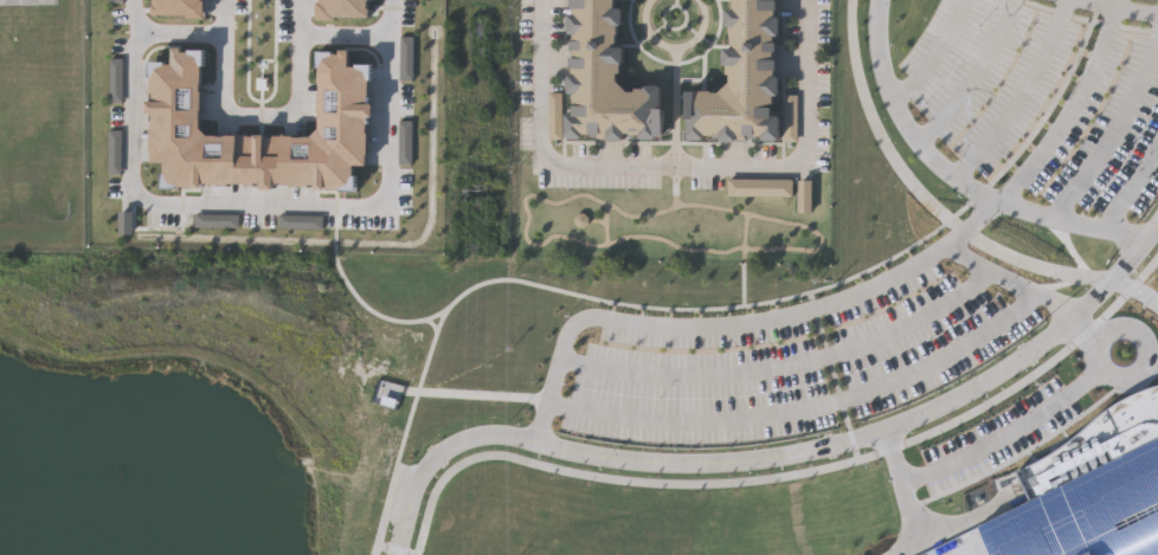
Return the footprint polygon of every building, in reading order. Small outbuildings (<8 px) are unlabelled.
[(157,17),(157,0),(204,0),(204,17),(157,17)] [(324,22),(324,0),(377,0),(377,22),(324,22)] [(579,137),(581,0),(627,0),(625,90),(664,91),(663,140),(579,137)] [(736,92),(738,0),(786,0),(784,141),(700,140),(700,91),(736,92)] [(320,52),(353,52),(353,66),(372,66),(372,167),(360,167),(360,187),(320,187),(205,187),(205,188),(167,188),(167,164),(155,164),(155,60),(175,60),(175,49),(205,49),(205,136),(320,136),(320,52)]
